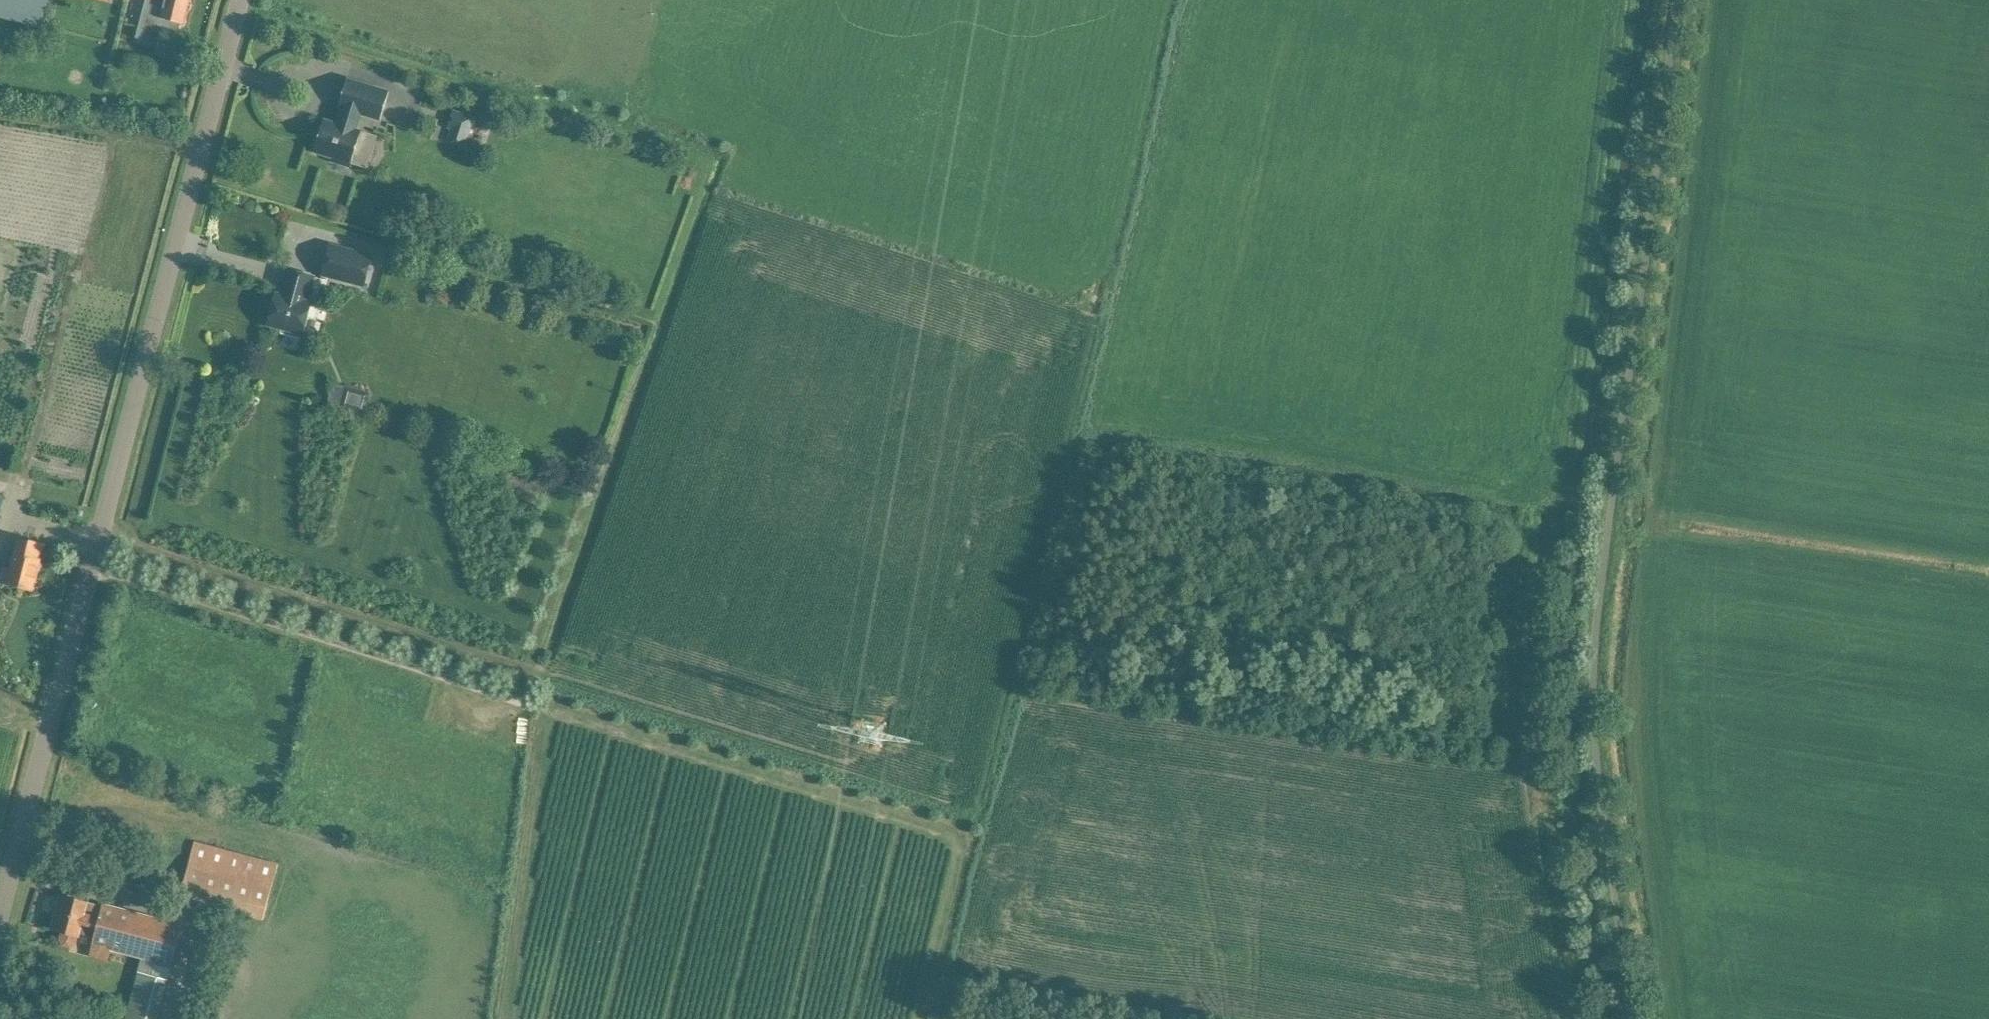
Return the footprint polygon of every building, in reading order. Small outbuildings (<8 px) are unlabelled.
[(41,26),(48,0),(0,0),(0,16),(41,26)] [(139,28),(158,33),(159,29),(178,34),(180,23),(183,24),(189,0),(146,0),(139,28)] [(324,119),(314,151),(351,163),(361,130),(356,129),(361,114),(380,120),(389,91),(347,78),(338,107),(342,108),(337,123),(324,119)] [(420,115),(429,118),(434,99),(425,97),(420,115)] [(449,140),(464,145),(473,117),(446,109),(441,124),(453,128),(449,140)] [(322,274),(364,285),(372,255),(330,244),(322,274)] [(307,301),(309,295),(314,276),(288,269),(283,287),(285,287),(283,295),(276,293),(268,324),(282,328),(281,332),(300,337),(301,333),(303,333),(311,302),(307,301)] [(365,384),(361,398),(377,402),(381,388),(365,384)] [(44,543),(28,539),(19,537),(12,568),(5,566),(0,583),(33,591),(44,543)] [(181,897),(263,919),(278,863),(195,842),(181,897)] [(64,946),(72,948),(76,943),(79,931),(95,935),(92,943),(171,964),(182,925),(103,904),(101,912),(85,908),(87,902),(65,896),(57,930),(62,931),(60,938),(64,946)] [(170,977),(139,969),(125,1018),(158,1018),(170,977)]
